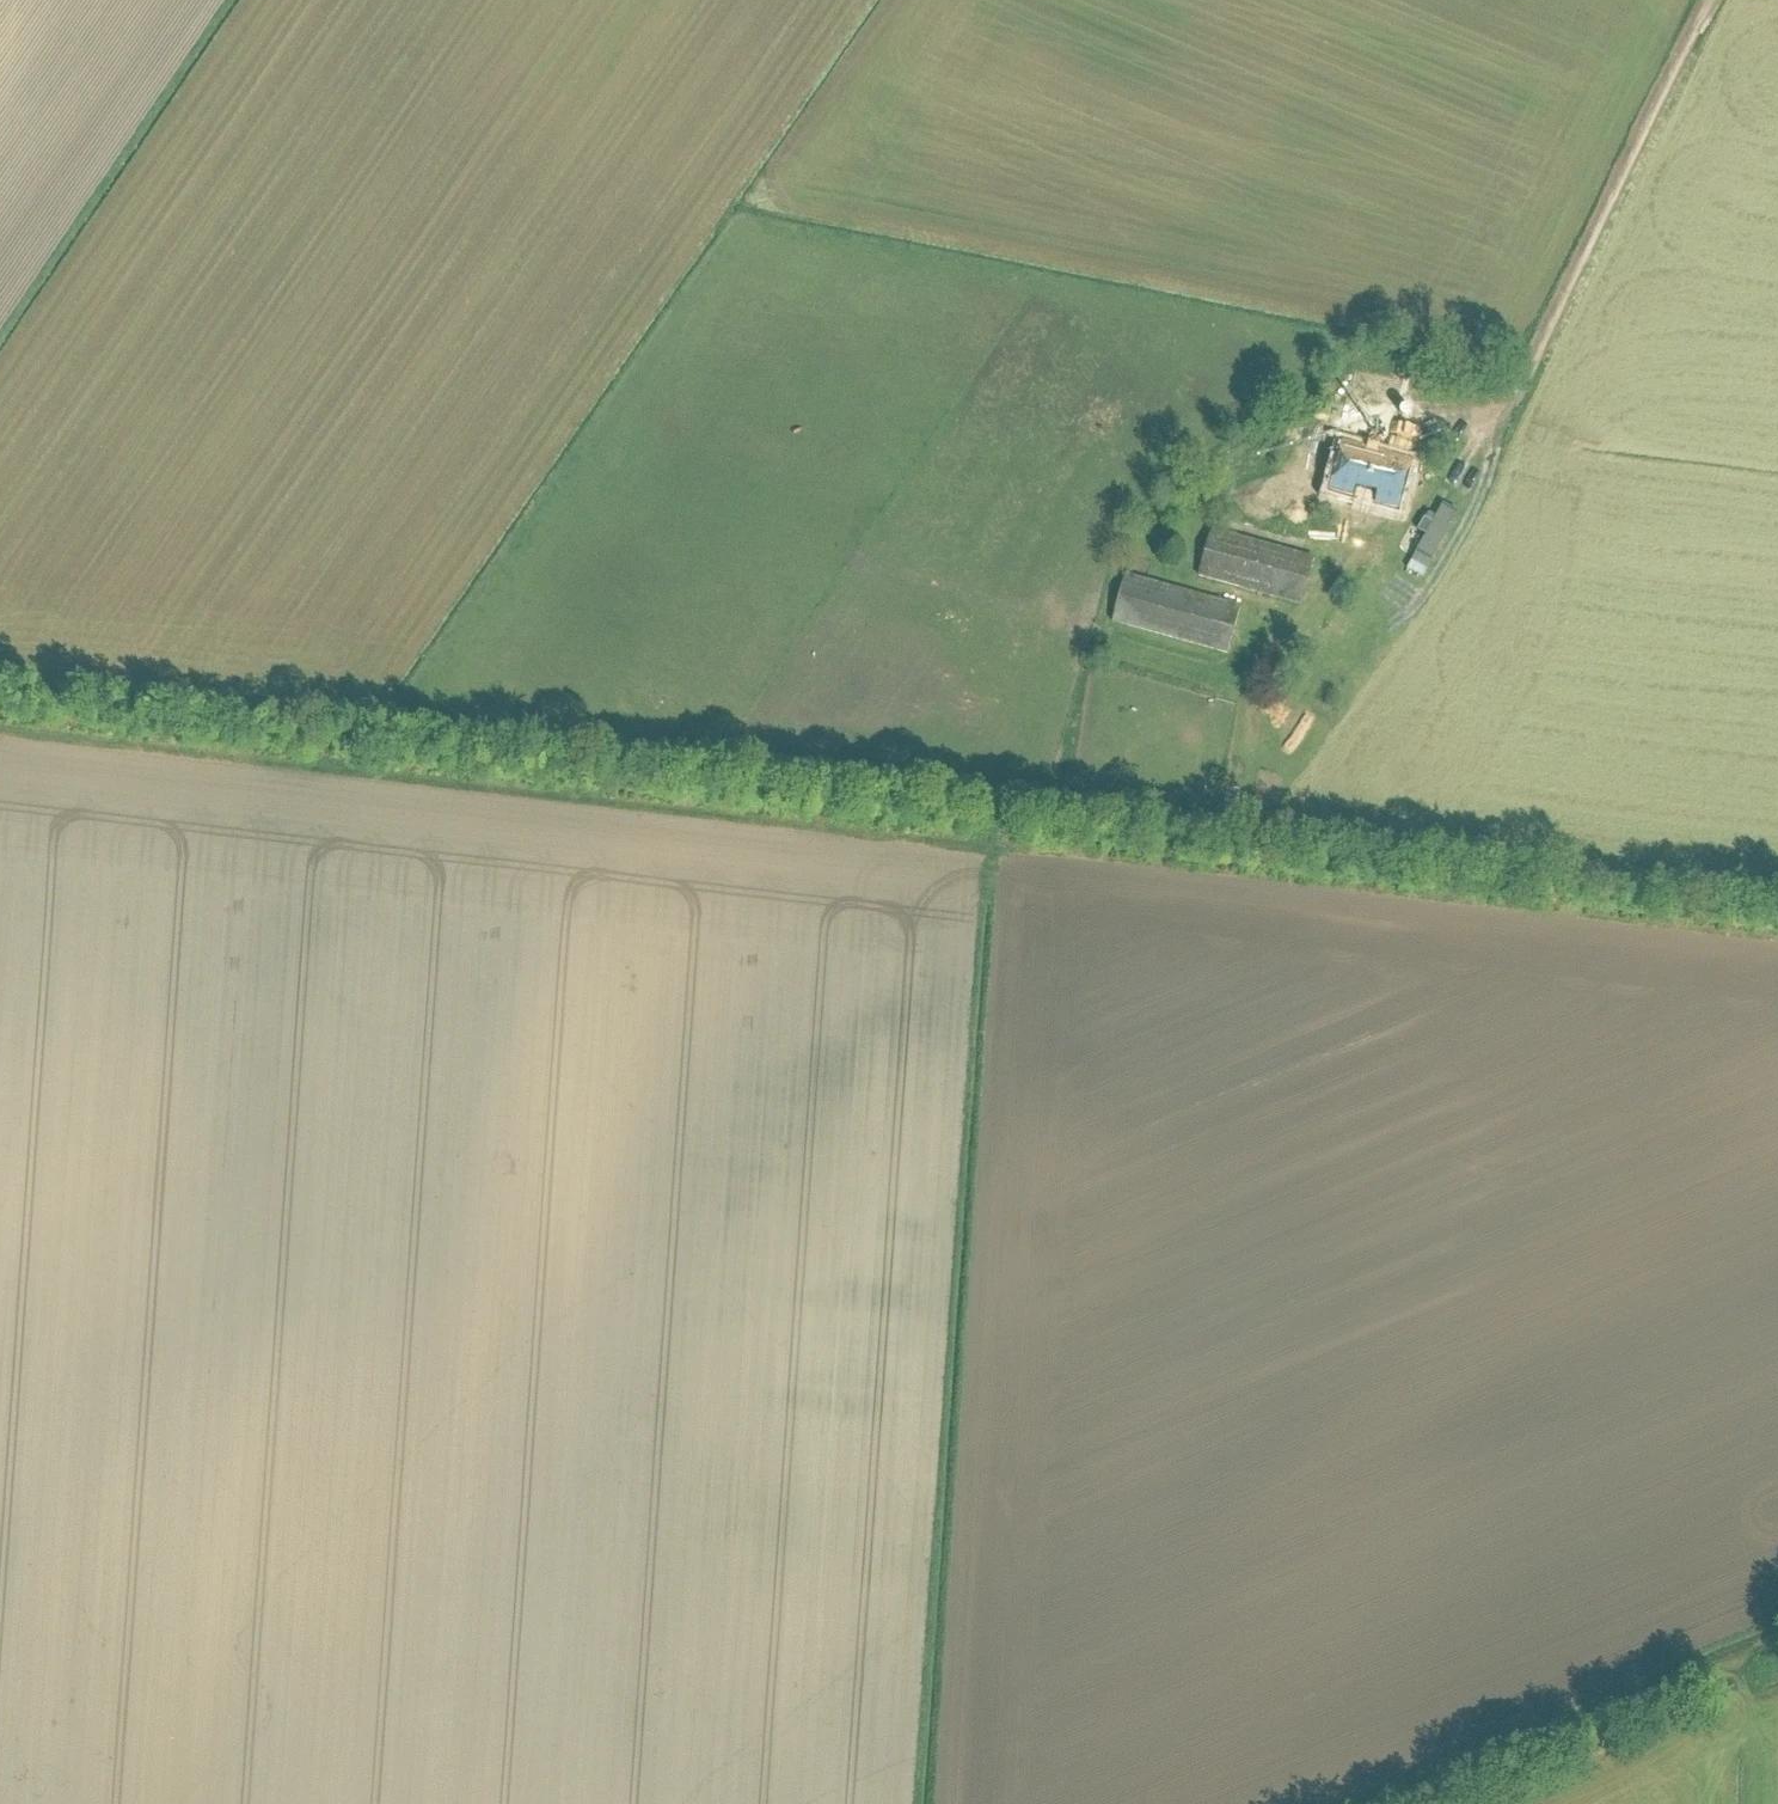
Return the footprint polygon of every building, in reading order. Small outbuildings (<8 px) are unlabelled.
[(1479,437),(1482,423),(1461,419),(1458,433),(1479,437)] [(1353,440),(1339,485),(1360,491),(1363,482),(1385,488),(1383,498),(1406,504),(1419,459),(1353,440)] [(1204,528),(1192,575),(1282,597),(1294,549),(1204,528)] [(1112,620),(1229,653),(1242,606),(1126,573),(1112,620)]
